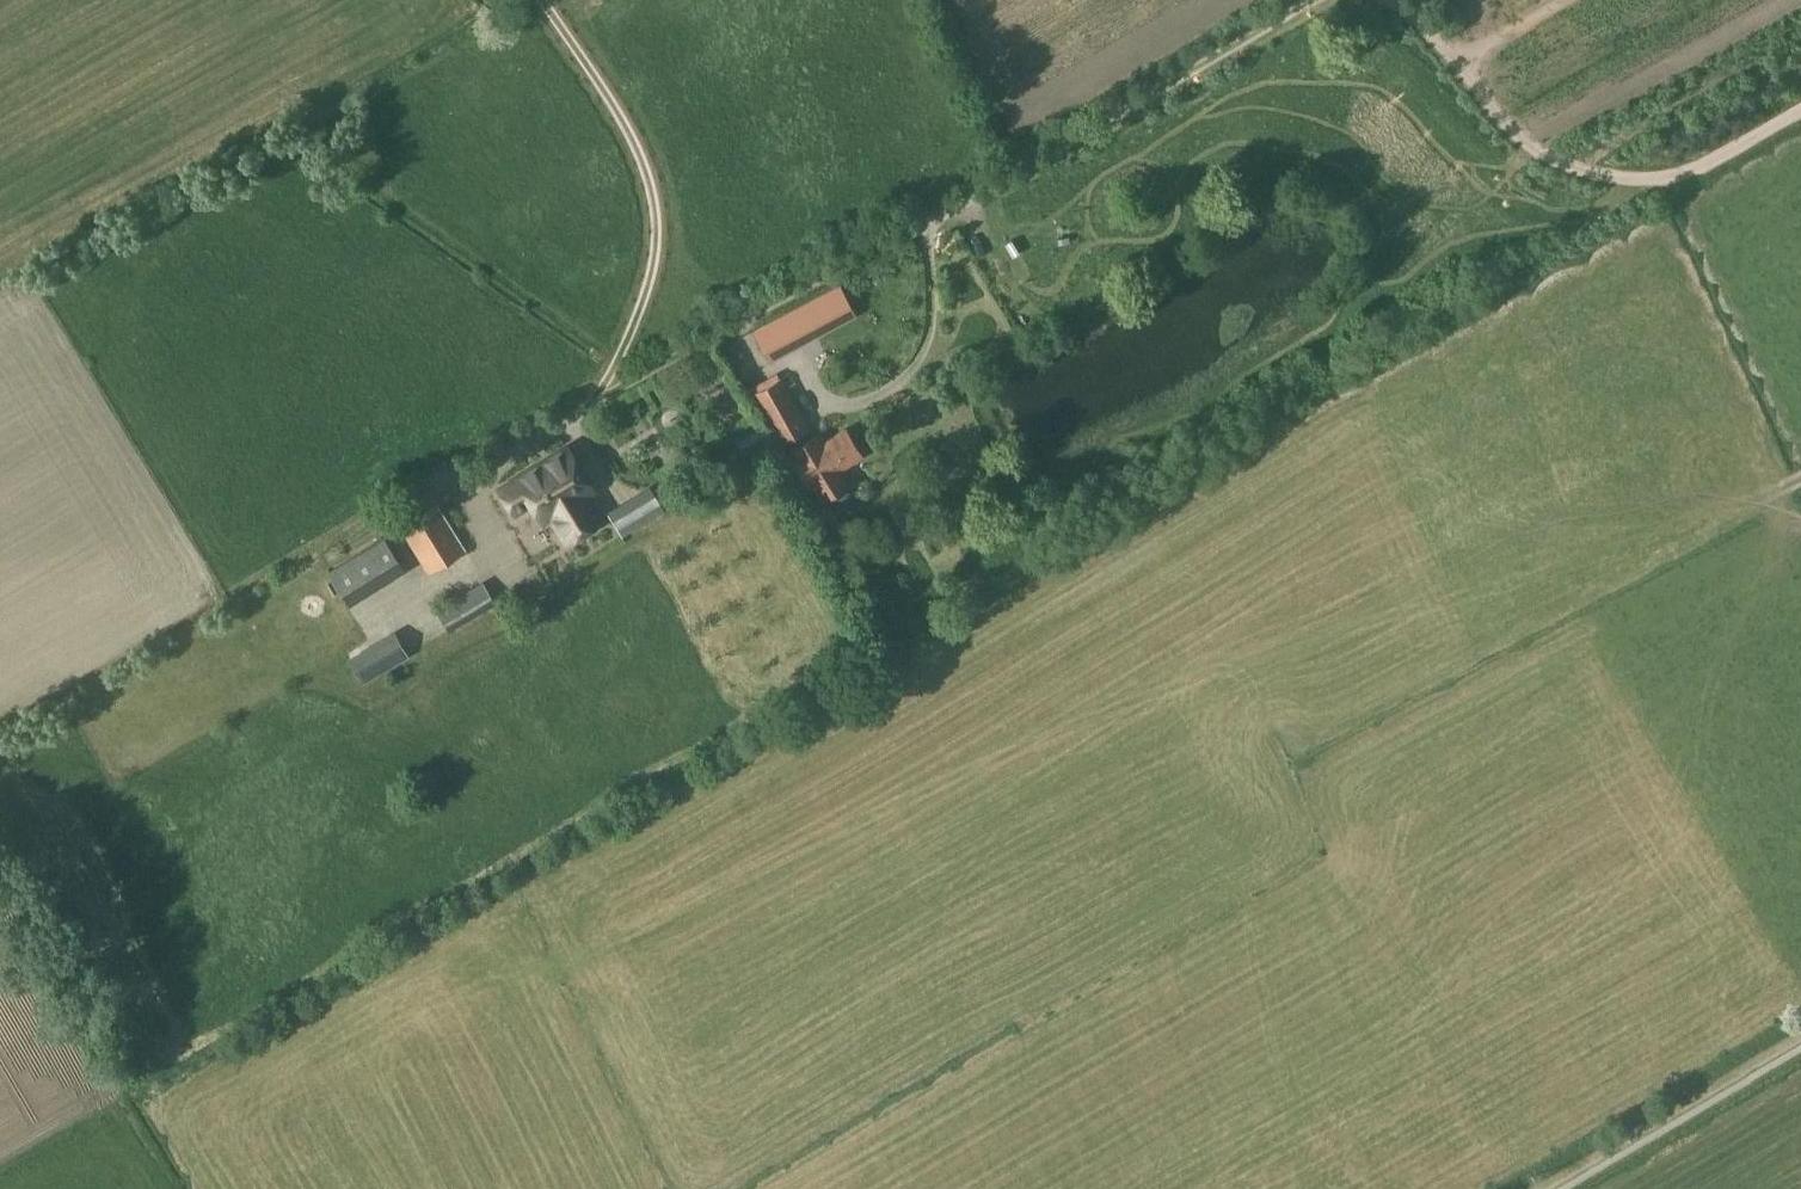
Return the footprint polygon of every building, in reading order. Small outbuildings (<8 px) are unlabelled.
[(838,319),(833,311),(848,303),(839,286),(784,315),(798,340),(838,319)] [(761,408),(779,440),(807,425),(789,392),(761,408)] [(822,442),(818,435),(805,443),(819,464),(807,472),(822,496),(845,481),(839,471),(862,456),(845,428),(822,442)] [(607,521),(590,493),(594,491),(567,445),(498,485),(516,516),(531,507),(543,527),(553,521),(567,545),(607,521)] [(600,505),(614,532),(657,510),(643,483),(600,505)] [(397,524),(428,572),(465,549),(442,512),(435,501),(397,524)] [(385,537),(328,572),(348,605),(406,571),(385,537)] [(434,605),(448,629),(449,630),(494,603),(473,568),(439,589),(444,597),(434,605)] [(407,653),(394,632),(369,647),(364,637),(343,649),(362,680),(407,653)]
